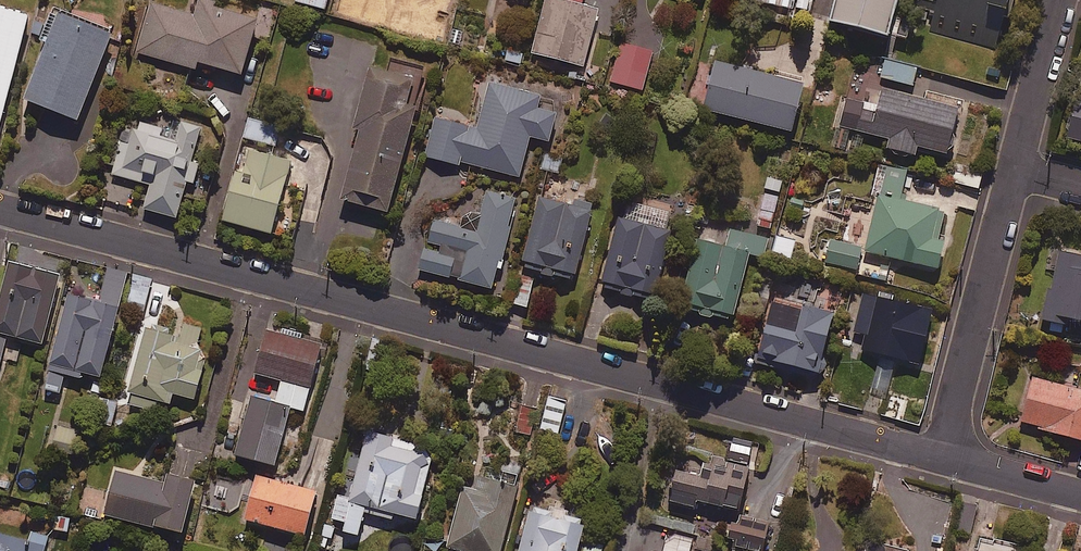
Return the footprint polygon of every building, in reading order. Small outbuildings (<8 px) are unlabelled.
[(210,0),(189,0),(186,13),(148,4),(136,54),(195,68),(197,61),(241,72),(255,16),(211,5),(212,0),(210,0)] [(294,0),(323,9),(326,0),(294,0)] [(438,6),(452,9),(454,0),(439,0),(438,6)] [(566,0),(546,0),(531,52),(582,66),(598,9),(581,4),(566,0)] [(801,12),(805,0),(757,0),(801,12)] [(831,16),(905,35),(912,7),(934,12),(928,33),(999,50),(1012,0),(835,0),(831,16)] [(29,13),(0,6),(0,124),(29,13)] [(21,98),(75,119),(109,32),(50,9),(38,39),(43,41),(21,98)] [(652,51),(621,42),(610,81),(641,90),(652,51)] [(916,67),(884,59),(880,77),(912,84),(916,67)] [(802,82),(713,60),(701,108),(789,130),(802,82)] [(414,105),(404,102),(411,76),(367,64),(352,121),(359,123),(337,200),(384,213),(414,105)] [(558,98),(485,80),(473,127),(435,117),(426,153),(518,176),(528,136),(548,140),(558,98)] [(959,107),(881,88),(877,105),(846,97),(839,125),(888,138),(886,147),(913,154),(915,145),(948,153),(959,107)] [(1080,97),(1075,95),(1064,136),(1080,140),(1080,95),(1080,97)] [(134,121),(127,143),(120,141),(111,173),(149,184),(142,208),(175,217),(185,182),(192,184),(195,172),(186,170),(199,124),(174,116),(167,139),(159,137),(161,129),(134,121)] [(279,127),(248,118),(242,136),(274,146),(279,127)] [(290,159),(249,147),(241,173),(233,170),(219,218),(268,233),(290,159)] [(543,153),(539,170),(559,175),(563,157),(543,153)] [(906,169),(878,163),(873,188),(900,194),(906,169)] [(982,171),(957,165),(953,182),(978,188),(982,171)] [(517,198),(485,190),(476,224),(431,212),(415,267),(492,288),(517,198)] [(778,195),(763,192),(755,224),(770,227),(778,195)] [(865,250),(937,267),(943,240),(935,238),(941,209),(877,195),(865,250)] [(574,281),(592,210),(538,196),(520,267),(574,281)] [(670,230),(617,217),(600,287),(653,299),(670,230)] [(768,234),(732,225),(726,245),(700,237),(681,306),(730,320),(748,253),(762,256),(768,234)] [(794,240),(775,235),(771,252),(790,257),(794,240)] [(861,247),(828,240),(823,262),(856,269),(861,247)] [(1058,249),(1041,327),(1062,332),(1066,317),(1080,320),(1080,254),(1058,249)] [(40,343),(60,276),(3,261),(0,273),(0,359),(6,335),(40,343)] [(99,301),(66,293),(42,386),(59,391),(65,367),(99,376),(125,274),(107,270),(99,301)] [(150,278),(132,274),(125,302),(144,307),(150,278)] [(533,279),(518,275),(510,303),(525,307),(533,279)] [(931,309),(863,292),(853,331),(865,334),(862,349),(918,363),(931,309)] [(831,316),(770,298),(753,356),(813,375),(831,316)] [(180,323),(177,332),(150,324),(149,328),(143,326),(122,402),(153,410),(156,400),(169,403),(172,393),(192,398),(205,353),(195,350),(201,329),(180,323)] [(264,330),(254,371),(282,378),(275,404),(281,405),(289,407),(303,411),(320,344),(264,330)] [(1030,376),(1018,423),(1080,439),(1080,389),(1030,376)] [(275,404),(248,396),(232,455),(274,466),(289,407),(281,405),(275,404)] [(565,400),(548,396),(539,429),(557,434),(565,400)] [(114,402),(98,397),(92,417),(108,422),(114,402)] [(77,429),(55,423),(49,447),(70,453),(77,429)] [(337,491),(329,519),(343,523),(341,528),(357,533),(364,511),(389,518),(392,511),(413,517),(432,449),(361,428),(343,492),(337,491)] [(747,467),(705,457),(701,475),(674,469),(666,499),(692,505),(694,499),(737,510),(747,467)] [(162,483),(114,469),(102,513),(178,534),(193,482),(164,474),(162,483)] [(519,476),(498,470),(496,479),(476,474),(473,489),(461,486),(446,547),(462,550),(500,550),(519,476)] [(314,489),(254,474),(242,518),(302,534),(314,489)] [(976,505),(966,502),(959,532),(970,534),(976,505)] [(529,506),(518,550),(575,550),(583,520),(529,506)] [(734,514),(726,542),(757,550),(761,550),(768,524),(734,514)] [(50,535),(31,530),(29,539),(0,532),(0,550),(46,550),(50,535)]
